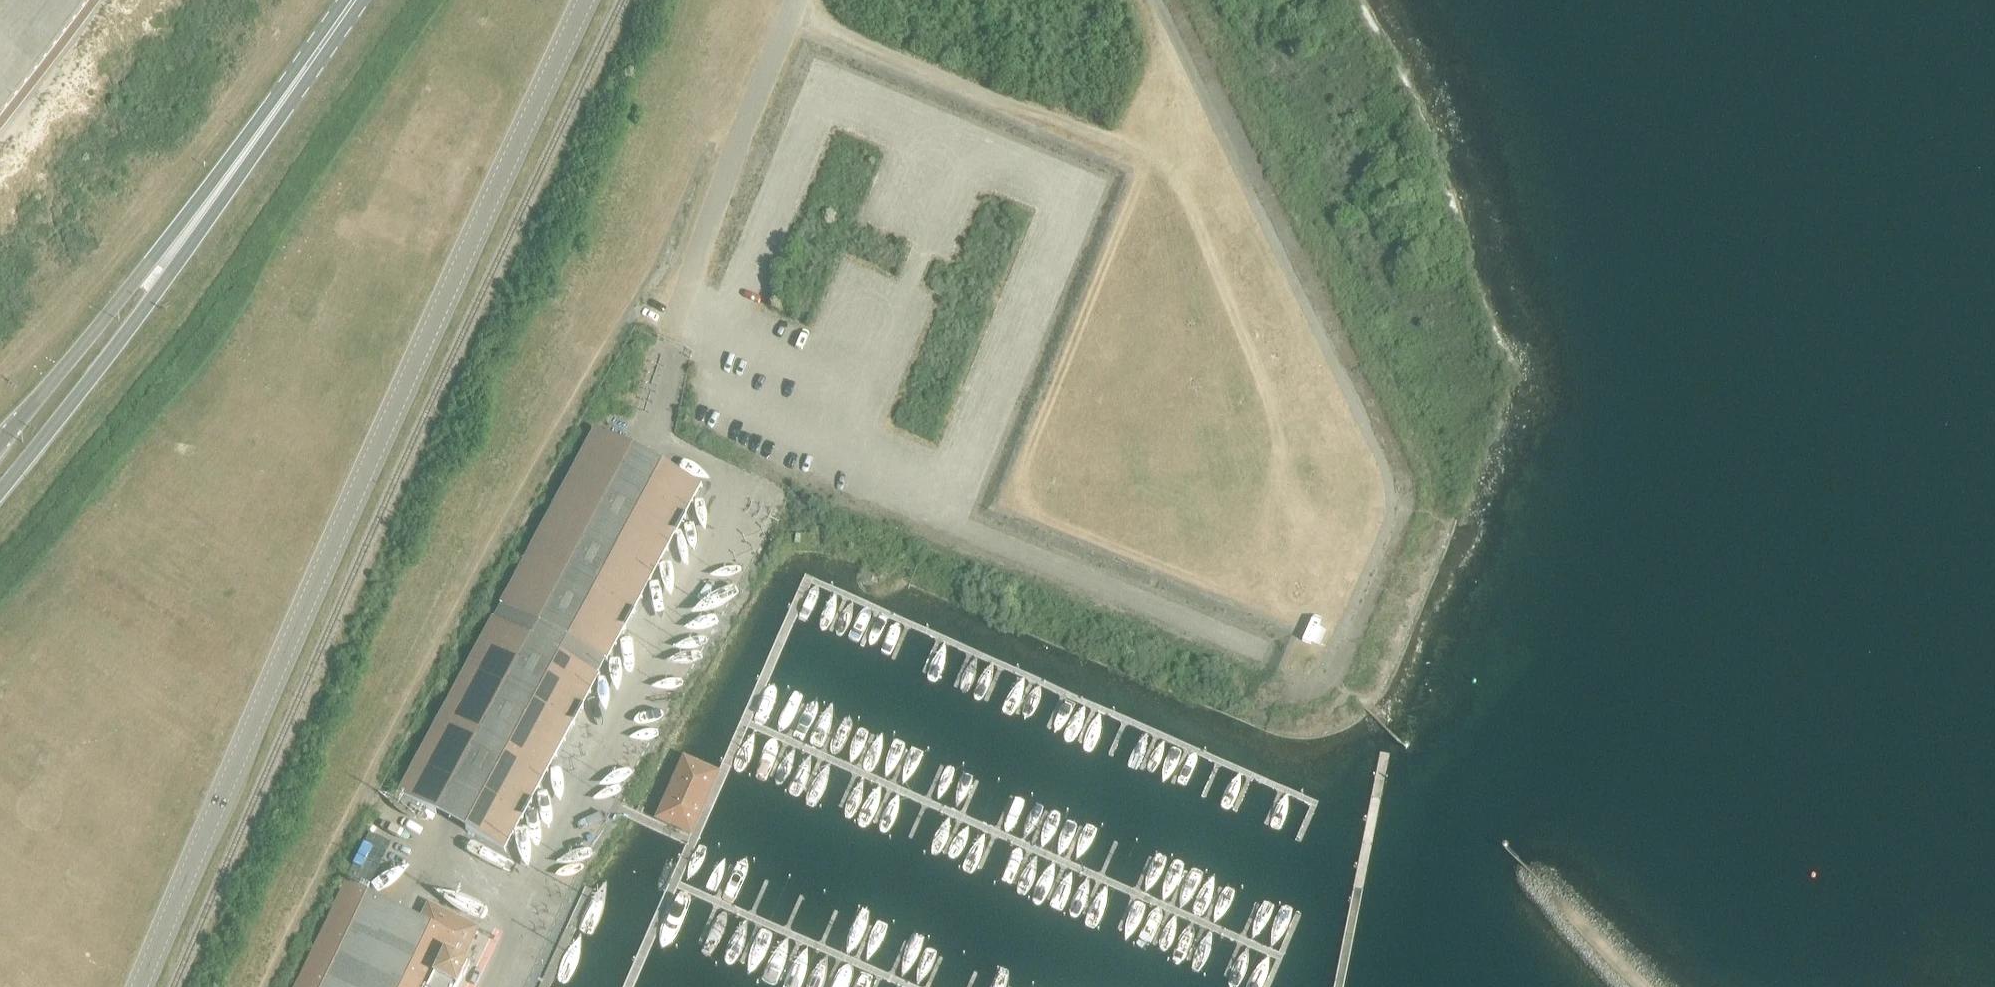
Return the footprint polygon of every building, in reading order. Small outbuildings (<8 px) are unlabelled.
[(397,794),(502,852),(700,486),(661,465),(632,449),(614,440),(593,429),(397,794)] [(654,815),(689,829),(718,769),(682,753),(654,815)] [(461,920),(427,904),(419,920),(345,884),(295,986),(428,986),(461,920)] [(462,976),(463,977),(469,963),(462,960),(477,928),(461,920),(428,986),(457,986),(462,976)]
